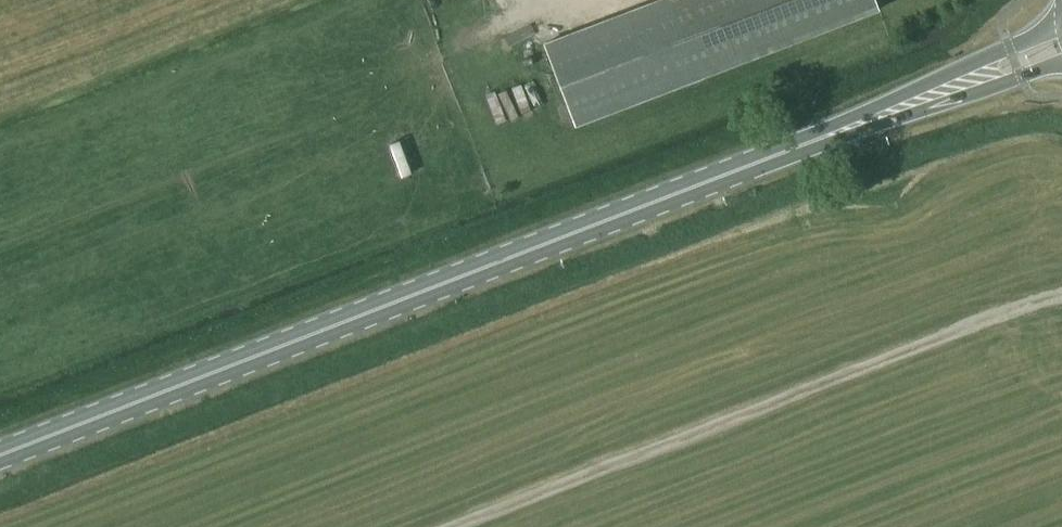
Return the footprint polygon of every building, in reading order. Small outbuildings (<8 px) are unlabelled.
[(544,44),(575,125),(879,9),(876,0),(659,0),(544,44)]
